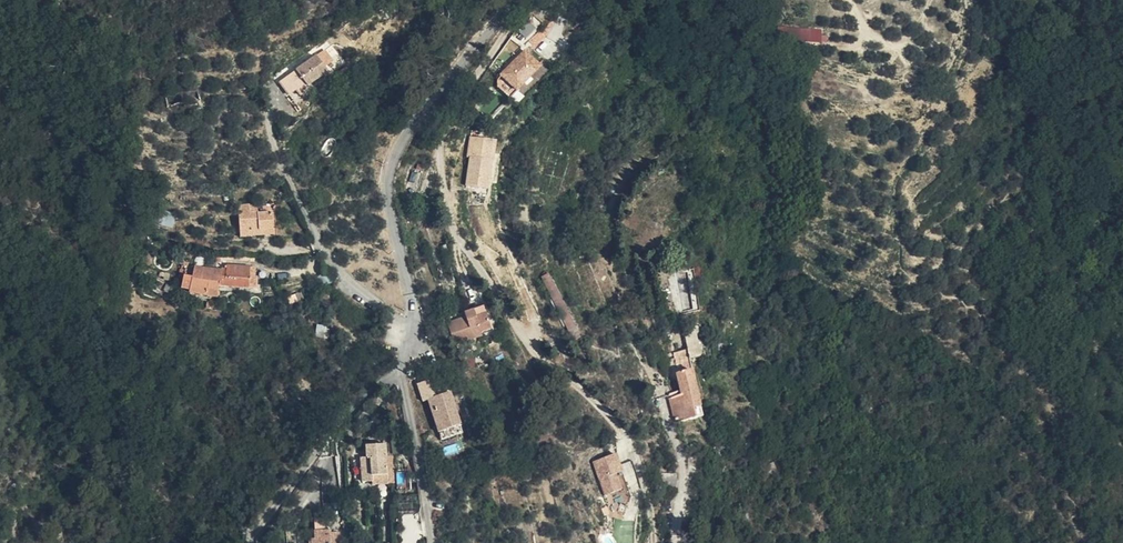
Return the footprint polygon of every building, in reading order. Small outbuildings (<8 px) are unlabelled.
[(777,41),(822,41),(822,26),(777,26),(777,41)] [(502,62),(510,52),(503,45),(494,55),(502,62)] [(299,98),(318,83),(306,67),(271,96),(275,101),(283,95),(295,109),(302,103),(299,98)] [(495,117),(518,89),(501,75),(478,102),(495,117)] [(186,118),(184,103),(178,102),(151,108),(155,120),(167,117),(186,118)] [(489,189),(497,139),(471,135),(463,185),(489,189)] [(503,171),(511,175),(515,169),(508,162),(503,171)] [(238,215),(238,207),(227,207),(225,231),(262,234),(263,217),(246,216),(238,215)] [(173,306),(193,306),(194,298),(207,298),(207,294),(245,292),(246,285),(238,285),(239,272),(213,273),(211,277),(172,276),(172,281),(158,280),(155,292),(172,295),(173,306)] [(194,298),(193,306),(206,306),(207,298),(194,298)] [(451,353),(462,349),(472,345),(465,324),(445,331),(447,336),(429,342),(436,363),(447,360),(445,355),(451,353)] [(700,355),(698,330),(685,331),(687,356),(700,355)] [(663,389),(679,387),(676,377),(687,375),(682,353),(671,355),(673,368),(660,371),(663,389)] [(465,434),(452,393),(433,400),(427,384),(417,387),(423,404),(428,402),(440,442),(465,434)] [(687,427),(686,422),(686,419),(679,387),(663,389),(667,408),(654,410),(658,435),(672,431),(687,427)] [(674,438),(672,431),(658,435),(659,442),(674,438)] [(361,480),(375,480),(375,474),(375,449),(355,450),(356,464),(351,464),(352,487),(361,486),(361,480)] [(598,509),(619,505),(616,488),(613,470),(591,474),(598,509)] [(361,486),(361,490),(382,490),(382,474),(375,474),(375,480),(361,480),(361,486)] [(332,537),(322,538),(322,535),(307,536),(307,542),(332,542),(332,537)]
